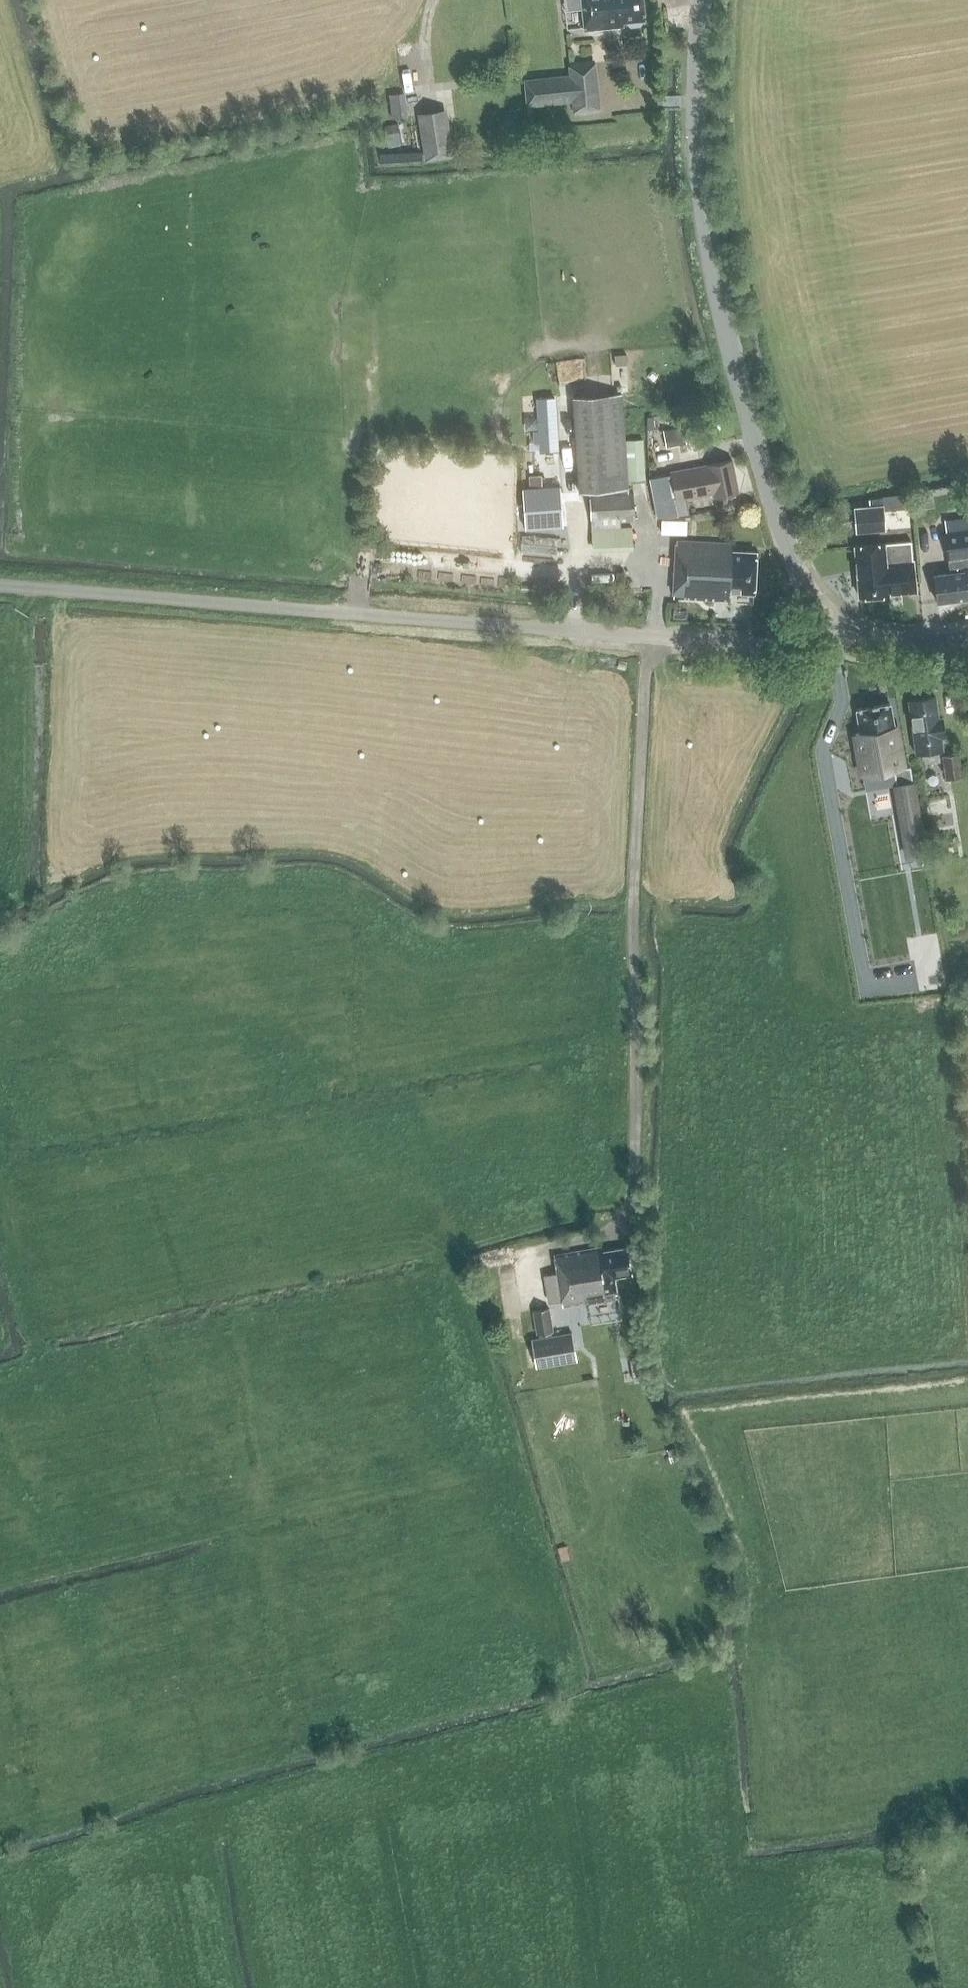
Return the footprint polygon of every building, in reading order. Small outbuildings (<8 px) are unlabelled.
[(584,30),(622,27),(622,22),(624,22),(630,27),(640,26),(643,20),(641,0),(582,0),(584,30)] [(573,114),(600,111),(594,59),(568,62),(569,76),(524,82),(527,105),(571,100),(573,114)] [(388,92),(390,116),(403,115),(401,91),(388,92)] [(422,109),(425,150),(447,148),(445,108),(422,109)] [(401,145),(397,124),(384,126),(388,148),(401,145)] [(628,491),(622,393),(572,396),(578,493),(589,492),(592,551),(633,548),(631,526),(620,527),(620,523),(635,522),(633,491),(628,491)] [(537,431),(532,432),(533,442),(538,441),(539,450),(557,449),(554,399),(536,400),(537,431)] [(690,515),(687,500),(714,495),(714,498),(738,493),(730,460),(669,472),(649,477),(655,507),(660,517),(690,515)] [(527,531),(563,529),(560,489),(524,491),(527,531)] [(852,509),(854,533),(882,530),(880,507),(852,509)] [(946,533),(945,533),(950,573),(934,575),(936,602),(967,599),(967,517),(944,520),(946,533)] [(754,594),(756,552),(732,551),(732,545),(675,542),(673,599),(729,602),(730,593),(754,594)] [(859,596),(914,592),(910,543),(855,547),(859,596)] [(941,738),(944,737),(941,718),(937,718),(935,697),(909,701),(916,755),(942,751),(941,738)] [(926,853),(923,834),(912,765),(905,766),(898,727),(893,728),(889,705),(856,710),(860,733),(855,734),(861,774),(894,769),(908,856),(926,853)] [(944,756),(946,776),(962,775),(960,755),(944,756)] [(615,1277),(631,1275),(627,1248),(602,1252),(602,1247),(554,1254),(562,1306),(618,1298),(615,1277)] [(548,1308),(532,1311),(536,1335),(552,1332),(548,1308)] [(577,1361),(572,1332),(530,1339),(535,1368),(577,1361)]
